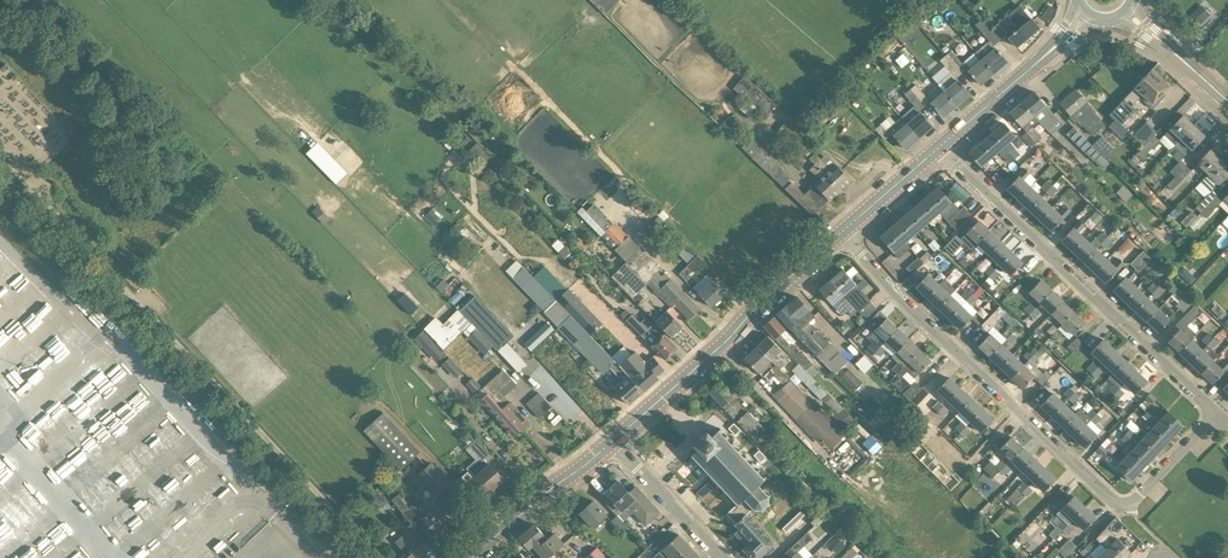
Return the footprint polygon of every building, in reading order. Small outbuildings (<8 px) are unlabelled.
[(619,0),(589,0),(604,15),(619,0)] [(1016,47),(1038,28),(1031,19),(1019,5),(1007,16),(1018,29),(1008,38),(1016,47)] [(1056,9),(1050,5),(1047,10),(1053,14),(1056,9)] [(1212,15),(1201,5),(1190,16),(1201,26),(1212,15)] [(926,19),(931,14),(926,8),(921,13),(926,19)] [(990,29),(1000,41),(1007,35),(997,23),(990,29)] [(985,28),(981,32),(993,46),(1000,41),(990,29),(988,31),(985,28)] [(946,55),(951,51),(945,45),(941,49),(946,55)] [(1007,63),(994,48),(981,60),(993,74),(1007,63)] [(951,51),(946,55),(945,56),(961,74),(967,70),(962,64),(958,60),(951,51)] [(980,85),(993,74),(981,60),(975,53),(962,64),(967,70),(968,71),(980,85)] [(956,79),(961,74),(945,56),(940,61),(944,66),(931,78),(940,88),(956,106),(969,95),(956,79)] [(1134,89),(1109,115),(1115,121),(1121,126),(1122,125),(1131,115),(1135,110),(1132,107),(1140,98),(1153,109),(1165,96),(1162,94),(1169,87),(1160,79),(1166,72),(1157,63),(1152,69),(1134,89)] [(747,101),(757,89),(744,77),(734,90),(747,101)] [(943,117),(956,106),(940,88),(927,99),(915,85),(910,90),(924,106),(929,102),(943,117)] [(776,105),(757,89),(747,101),(757,110),(765,117),(776,105)] [(918,111),(924,106),(910,90),(904,94),(914,106),(901,118),(919,138),(932,127),(918,111)] [(1076,91),(1061,104),(1071,116),(1077,123),(1081,127),(1082,126),(1092,137),(1093,136),(1099,130),(1101,129),(1090,116),(1094,113),(1086,103),(1076,91)] [(1033,92),(1021,102),(1038,122),(1038,123),(1044,128),(1056,118),(1050,111),(1033,92)] [(824,115),(829,120),(844,107),(839,101),(824,115)] [(1021,102),(1009,113),(1021,127),(1026,133),(1021,137),(1030,148),(1041,138),(1032,127),(1038,123),(1038,122),(1021,102)] [(817,130),(827,120),(823,116),(813,126),(817,130)] [(1183,116),(1164,136),(1175,146),(1194,126),(1183,116)] [(887,129),(896,122),(891,117),(883,124),(887,129)] [(906,149),(919,138),(901,118),(886,131),(881,125),(875,130),(884,141),(892,134),(906,149)] [(1143,126),(1133,136),(1144,146),(1154,136),(1158,132),(1157,132),(1156,131),(1147,122),(1143,126)] [(802,151),(809,143),(785,123),(779,130),(802,151)] [(1004,124),(992,134),(1003,147),(1014,160),(1021,155),(1009,141),(1015,137),(1004,124)] [(1194,126),(1175,146),(1185,156),(1190,150),(1190,151),(1204,136),(1194,126)] [(1074,127),(1066,135),(1085,153),(1093,146),(1074,127)] [(1125,128),(1118,136),(1123,140),(1130,132),(1125,128)] [(298,141),(337,183),(348,173),(309,131),(298,141)] [(992,134),(981,144),(992,157),(998,151),(1010,164),(1014,160),(1003,147),(992,134)] [(751,136),(751,135),(741,146),(812,215),(839,190),(815,164),(809,170),(818,178),(803,193),(787,178),(789,177),(781,169),(782,168),(778,163),(779,163),(777,160),(778,160),(751,136)] [(1136,154),(1128,162),(1134,168),(1142,159),(1160,141),(1159,141),(1154,136),(1144,146),(1136,154)] [(1101,137),(1093,145),(1105,158),(1114,150),(1101,137)] [(489,157),(476,144),(469,151),(483,164),(489,157)] [(981,144),(969,154),(980,167),(992,157),(981,144)] [(1210,150),(1197,165),(1207,175),(1221,161),(1210,150)] [(815,164),(839,190),(850,181),(835,165),(836,165),(826,154),(821,159),(815,153),(810,159),(815,164)] [(1100,154),(1094,161),(1103,169),(1109,163),(1100,154)] [(1179,162),(1170,172),(1175,177),(1185,166),(1180,161),(1179,162)] [(1195,208),(1201,213),(1217,196),(1212,191),(1218,185),(1227,174),(1227,167),(1221,161),(1207,175),(1200,182),(1211,192),(1205,198),(1202,202),(1195,208)] [(1175,177),(1166,186),(1171,191),(1191,171),(1185,166),(1175,177)] [(1025,170),(1007,189),(1018,199),(1030,187),(1023,181),(1030,174),(1025,170)] [(996,173),(991,178),(998,184),(1003,179),(996,173)] [(1048,181),(1041,188),(1046,192),(1052,185),(1048,181)] [(1052,185),(1046,192),(1050,197),(1057,190),(1052,185)] [(1124,185),(1118,192),(1127,200),(1134,193),(1124,185)] [(938,187),(926,197),(939,212),(948,223),(956,230),(971,214),(970,214),(964,207),(961,210),(951,202),(938,187)] [(1030,187),(1018,199),(1029,210),(1041,198),(1030,187)] [(1201,213),(1205,218),(1218,205),(1227,214),(1227,195),(1223,201),(1217,196),(1201,213)] [(926,197),(914,207),(927,222),(939,212),(926,197)] [(1041,198),(1029,210),(1041,221),(1052,208),(1041,198)] [(594,203),(586,212),(599,226),(606,219),(608,218),(594,203)] [(914,207),(903,217),(916,232),(927,222),(914,207)] [(1052,208),(1041,221),(1052,231),(1070,212),(1064,207),(1058,214),(1052,208)] [(431,208),(425,217),(436,224),(442,214),(431,208)] [(1096,211),(1089,218),(1095,224),(1102,218),(1096,211)] [(1192,211),(1187,217),(1192,222),(1197,217),(1192,211)] [(903,217),(891,227),(905,242),(916,232),(903,217)] [(658,238),(667,228),(656,218),(647,227),(658,238)] [(955,236),(944,248),(952,256),(963,244),(971,251),(978,244),(990,232),(978,221),(959,240),(955,236)] [(1079,221),(1061,240),(1073,251),(1084,239),(1077,233),(1084,226),(1079,221)] [(615,250),(625,239),(612,225),(605,232),(606,232),(601,236),(615,250)] [(891,227),(879,237),(893,253),(898,259),(910,249),(905,242),(891,227)] [(943,231),(939,234),(944,239),(948,236),(943,231)] [(990,232),(978,244),(989,254),(1000,242),(990,232)] [(1084,239),(1073,251),(1084,262),(1095,250),(1100,244),(1107,237),(1102,233),(1096,240),(1095,238),(1089,244),(1084,239)] [(1107,237),(1100,244),(1105,249),(1112,242),(1107,237)] [(1137,237),(1133,241),(1138,246),(1142,241),(1137,237)] [(1127,239),(1121,246),(1127,251),(1133,244),(1127,239)] [(488,250),(494,244),(491,240),(485,247),(488,250)] [(552,245),(559,252),(564,246),(558,240),(552,245)] [(1000,242),(989,254),(1000,265),(1011,253),(1000,242)] [(687,263),(696,255),(686,245),(678,253),(687,263)] [(569,248),(567,246),(565,247),(564,246),(559,252),(565,259),(571,253),(568,249),(569,248)] [(480,251),(476,247),(464,261),(468,265),(480,251)] [(1095,250),(1084,262),(1095,272),(1106,260),(1095,250)] [(1144,251),(1130,264),(1139,272),(1142,269),(1146,265),(1151,260),(1152,259),(1144,251)] [(927,252),(920,259),(924,263),(931,256),(927,252)] [(660,270),(643,253),(630,267),(647,284),(665,301),(671,307),(674,304),(688,319),(699,309),(665,274),(662,277),(658,273),(660,270)] [(1011,253),(1000,265),(1011,276),(1023,264),(1011,253)] [(697,266),(711,280),(716,275),(697,256),(692,262),(697,266)] [(918,258),(906,268),(912,274),(924,264),(918,258)] [(1106,260),(1095,272),(1106,283),(1124,264),(1119,259),(1113,266),(1109,263),(1106,260)] [(1151,260),(1146,265),(1151,270),(1156,265),(1151,260)] [(638,292),(647,284),(630,267),(626,263),(611,277),(670,337),(682,326),(667,311),(660,317),(658,315),(659,314),(638,292)] [(990,266),(984,272),(988,277),(995,270),(990,266)] [(1177,272),(1187,281),(1189,278),(1189,273),(1183,267),(1177,272)] [(512,278),(545,311),(555,301),(523,268),(512,278)] [(843,270),(831,280),(845,295),(858,311),(859,312),(869,302),(870,301),(843,270)] [(995,270),(988,277),(993,281),(999,275),(995,270)] [(1131,271),(1113,290),(1125,301),(1136,289),(1130,283),(1136,276),(1131,271)] [(928,274),(915,287),(926,298),(944,280),(944,279),(939,285),(928,274)] [(993,281),(994,283),(997,285),(1003,278),(999,275),(993,281)] [(987,290),(994,283),(993,281),(989,277),(982,284),(987,290)] [(577,293),(582,287),(580,285),(582,282),(578,278),(571,287),(577,293)] [(725,294),(711,280),(697,294),(711,308),(725,294)] [(831,280),(819,290),(841,316),(847,312),(851,317),(858,311),(845,295),(831,280)] [(944,280),(926,298),(938,308),(955,290),(944,280)] [(1040,280),(1028,292),(1040,304),(1052,291),(1040,280)] [(1154,282),(1147,289),(1152,294),(1159,287),(1154,282)] [(972,295),(966,301),(971,306),(984,292),(980,287),(972,295)] [(1159,287),(1152,294),(1157,298),(1157,297),(1163,291),(1159,287)] [(569,315),(589,337),(603,323),(568,288),(555,301),(569,315)] [(1178,288),(1172,295),(1179,302),(1175,306),(1183,313),(1193,303),(1178,288)] [(1136,289),(1125,301),(1136,311),(1147,299),(1136,289)] [(955,290),(938,308),(949,319),(961,306),(950,296),(955,290)] [(967,290),(961,297),(966,301),(972,295),(967,290)] [(1052,291),(1040,304),(1052,314),(1063,302),(1052,291)] [(398,300),(412,315),(421,307),(406,292),(398,300)] [(513,336),(474,296),(460,309),(499,350),(506,343),(513,336)] [(796,297),(777,315),(790,330),(834,375),(848,361),(808,322),(813,317),(796,297)] [(1147,299),(1136,311),(1147,322),(1158,310),(1147,299)] [(555,301),(545,311),(544,312),(543,312),(557,327),(569,315),(555,301)] [(869,302),(859,312),(866,319),(877,309),(869,302)] [(882,310),(888,316),(896,307),(890,302),(882,310)] [(1063,302),(1052,314),(1062,324),(1074,312),(1063,302)] [(1158,310),(1147,322),(1158,332),(1169,320),(1175,313),(1164,303),(1158,310)] [(1030,304),(1024,310),(1029,315),(1035,309),(1030,304)] [(1194,305),(1182,319),(1188,325),(1201,311),(1194,305)] [(961,306),(949,319),(960,330),(973,317),(961,306)] [(999,306),(980,326),(987,333),(988,332),(993,327),(997,322),(1001,317),(1005,312),(999,306)] [(1035,309),(1029,315),(1034,319),(1040,313),(1035,309)] [(456,338),(472,324),(459,310),(443,326),(435,318),(424,330),(444,351),(456,338)] [(620,315),(625,320),(640,335),(642,337),(651,346),(665,359),(676,349),(662,334),(657,340),(648,331),(653,326),(646,319),(640,325),(626,310),(620,315)] [(1005,312),(1001,317),(1010,326),(1015,321),(1005,312)] [(1074,312),(1062,324),(1073,335),(1085,323),(1074,312)] [(860,314),(856,318),(857,323),(859,326),(865,320),(860,314)] [(569,315),(557,327),(590,362),(602,350),(589,337),(569,315)] [(773,317),(763,326),(778,344),(799,364),(812,378),(818,372),(812,366),(793,345),(789,345),(780,335),(785,331),(773,317)] [(869,346),(864,351),(871,357),(875,353),(882,346),(886,342),(898,329),(886,318),(879,326),(867,338),(869,341),(872,343),(869,346)] [(990,334),(978,346),(989,357),(1001,344),(1005,340),(1011,333),(1012,333),(1019,325),(1015,321),(1010,326),(1007,329),(1001,336),(997,340),(990,334)] [(1178,330),(1168,341),(1179,352),(1191,340),(1196,334),(1187,326),(1185,324),(1180,330),(1179,329),(1178,330)] [(551,331),(546,325),(530,340),(535,345),(551,331)] [(1051,326),(1046,331),(1051,336),(1057,329),(1052,325),(1051,326)] [(898,329),(886,342),(897,352),(909,340),(898,329)] [(1057,329),(1051,336),(1056,341),(1062,334),(1057,329)] [(442,362),(448,356),(424,330),(415,339),(437,362),(439,359),(442,362)] [(1011,333),(1005,340),(1010,344),(1017,337),(1012,333),(1011,333)] [(1208,334),(1202,341),(1207,346),(1213,339),(1208,334)] [(767,337),(757,346),(780,370),(784,374),(793,365),(789,361),(783,355),(784,354),(767,337)] [(1077,337),(1067,347),(1073,353),(1082,344),(1083,343),(1077,337)] [(1102,339),(1091,352),(1102,363),(1114,350),(1102,339)] [(1202,351),(1190,363),(1201,373),(1213,361),(1217,356),(1211,350),(1218,343),(1213,339),(1207,346),(1202,351)] [(898,363),(892,369),(897,374),(920,351),(909,340),(897,352),(893,357),(892,358),(898,363)] [(1191,340),(1179,352),(1190,363),(1202,351),(1191,340)] [(527,364),(506,343),(499,350),(498,350),(518,372),(527,364)] [(1001,344),(989,357),(1000,368),(1012,355),(1001,344)] [(757,346),(744,359),(759,374),(763,378),(769,371),(784,386),(779,391),(775,396),(786,407),(785,408),(796,419),(797,418),(822,444),(824,442),(836,429),(812,405),(813,404),(784,374),(780,370),(757,346)] [(882,346),(875,353),(879,357),(886,350),(882,346)] [(1023,365),(1011,378),(1023,389),(1034,377),(1037,380),(1036,380),(1042,386),(1052,376),(1046,371),(1043,374),(1040,371),(1033,364),(1038,359),(1046,351),(1042,346),(1041,348),(1036,353),(1034,355),(1028,361),(1023,365)] [(1029,350),(1023,356),(1028,361),(1034,355),(1029,350)] [(1114,350),(1102,363),(1113,373),(1125,361),(1114,350)] [(897,374),(890,382),(894,386),(901,378),(907,372),(914,378),(931,361),(920,351),(897,374)] [(618,367),(643,392),(658,379),(656,376),(663,370),(652,357),(644,364),(634,352),(618,367)] [(866,372),(875,363),(866,354),(857,362),(866,372)] [(450,355),(443,363),(458,378),(466,370),(450,355)] [(1012,355),(1000,368),(1011,378),(1023,365),(1012,355)] [(618,367),(611,359),(606,365),(621,381),(613,388),(628,405),(643,392),(618,367)] [(1125,361),(1113,373),(1124,384),(1136,371),(1125,361)] [(1201,373),(1213,384),(1224,372),(1227,368),(1227,363),(1226,361),(1219,367),(1213,361),(1201,373)] [(1092,363),(1086,370),(1091,375),(1097,367),(1092,363)] [(799,364),(792,370),(821,400),(828,403),(833,399),(828,394),(812,378),(799,364)] [(1097,367),(1091,375),(1096,379),(1102,372),(1097,367)] [(849,369),(840,378),(854,392),(856,390),(861,385),(863,384),(854,374),(849,369)] [(482,389),(520,429),(527,423),(509,403),(499,391),(511,380),(502,370),(483,388),(482,389)] [(1136,371),(1124,384),(1136,394),(1147,382),(1136,371)] [(948,377),(937,389),(948,401),(960,389),(948,377)] [(482,389),(483,388),(473,378),(466,384),(513,436),(520,429),(482,389)] [(910,386),(902,395),(909,401),(912,398),(921,389),(914,382),(910,386)] [(719,383),(709,392),(723,408),(731,417),(730,417),(751,438),(750,438),(762,449),(778,465),(784,460),(769,444),(774,439),(762,427),(758,422),(763,416),(753,406),(746,412),(733,398),(719,383)] [(1114,385),(1109,391),(1113,395),(1119,389),(1114,385)] [(912,398),(909,401),(916,407),(930,393),(923,386),(921,389),(912,398)] [(1069,388),(1063,395),(1068,399),(1074,393),(1073,392),(1069,388)] [(960,389),(948,401),(960,411),(971,399),(960,389)] [(1119,389),(1113,395),(1118,400),(1124,393),(1119,389)] [(1052,393),(1040,406),(1051,417),(1064,404),(1052,393)] [(1074,393),(1068,399),(1073,404),(1079,397),(1074,393)] [(1150,393),(1145,399),(1151,404),(1156,399),(1150,393)] [(833,399),(828,403),(835,411),(838,414),(843,409),(833,399)] [(971,399),(960,411),(970,422),(982,410),(971,399)] [(533,411),(539,418),(551,407),(545,400),(533,411)] [(933,407),(937,412),(943,406),(938,401),(933,407)] [(869,407),(876,414),(881,410),(873,403),(873,404),(869,407)] [(1064,404),(1051,417),(1062,427),(1075,414),(1064,404)] [(948,410),(943,406),(937,412),(942,416),(948,410)] [(1121,407),(1117,411),(1123,417),(1127,413),(1121,407)] [(838,414),(834,418),(845,429),(854,421),(843,409),(838,414)] [(1075,414),(1062,427),(1073,438),(1074,438),(1086,425),(1091,420),(1096,414),(1092,409),(1086,415),(1080,409),(1075,414)] [(982,410),(970,422),(982,432),(993,420),(982,410)] [(401,470),(420,452),(384,412),(364,431),(401,470)] [(1147,412),(1142,417),(1148,423),(1152,418),(1147,412)] [(1169,412),(1158,424),(1172,437),(1183,426),(1169,412)] [(1096,414),(1091,420),(1095,424),(1101,418),(1097,414),(1096,414)] [(961,422),(955,429),(959,433),(966,426),(961,422)] [(735,423),(730,428),(733,432),(739,427),(735,423)] [(1158,424),(1147,434),(1162,448),(1172,437),(1158,424)] [(1086,425),(1074,438),(1085,449),(1097,436),(1086,425)] [(966,426),(959,433),(965,438),(971,432),(966,426)] [(739,427),(733,432),(737,435),(742,430),(739,427)] [(876,439),(875,440),(882,446),(885,442),(891,437),(894,434),(887,428),(880,436),(876,439)] [(698,450),(691,457),(735,504),(725,514),(734,524),(735,525),(746,514),(752,509),(753,510),(762,511),(768,504),(769,496),(759,485),(765,479),(719,430),(712,436),(707,431),(693,444),(698,450)] [(1130,430),(1125,434),(1132,440),(1136,436),(1130,430)] [(1132,440),(1125,434),(1121,439),(1127,446),(1132,440)] [(1147,434),(1137,445),(1151,459),(1162,448),(1147,434)] [(469,445),(474,440),(469,436),(464,440),(469,445)] [(904,445),(904,446),(910,452),(914,456),(923,446),(913,436),(904,445)] [(868,440),(863,444),(873,454),(880,447),(870,437),(868,440)] [(1011,437),(999,449),(1011,460),(1022,448),(1011,437)] [(483,460),(491,453),(476,438),(474,440),(469,445),(483,460)] [(1107,438),(1096,450),(1102,456),(1106,452),(1107,450),(1105,449),(1111,442),(1107,438)] [(1151,459),(1137,445),(1126,457),(1141,470),(1151,459)] [(923,446),(914,456),(921,463),(931,453),(923,446)] [(1022,448),(1011,460),(1022,471),(1033,458),(1022,448)] [(761,450),(756,456),(759,459),(764,454),(761,450)] [(931,453),(921,463),(928,470),(938,460),(931,453)] [(764,454),(759,459),(762,463),(767,458),(764,454)] [(792,463),(784,470),(787,474),(798,464),(791,456),(788,459),(792,463)] [(1126,457),(1115,468),(1116,469),(1130,482),(1141,470),(1126,457)] [(1033,458),(1022,471),(1033,481),(1044,469),(1033,458)] [(938,460),(928,470),(936,477),(945,467),(938,460)] [(990,462),(983,468),(993,478),(1000,471),(1006,465),(1001,461),(995,467),(990,462)] [(439,494),(450,484),(431,463),(420,473),(439,494)] [(503,479),(489,463),(473,477),(468,471),(461,478),(480,499),(503,479)] [(1006,465),(1000,471),(1005,476),(1010,470),(1006,465)] [(458,471),(461,475),(466,471),(462,467),(458,471)] [(945,467),(936,477),(943,484),(953,474),(945,467)] [(1044,469),(1033,481),(1044,492),(1056,480),(1044,469)] [(953,474),(943,484),(951,492),(960,482),(953,475),(953,474)] [(609,498),(604,503),(617,516),(627,506),(635,499),(629,493),(618,481),(605,493),(609,498)] [(1011,495),(1005,501),(1010,506),(1022,493),(1028,486),(1023,482),(1011,495)] [(1028,486),(1022,493),(1027,497),(1032,491),(1028,486)] [(635,499),(627,506),(633,512),(645,525),(652,519),(659,512),(653,506),(635,487),(629,493),(635,499)] [(702,499),(706,495),(701,489),(697,493),(702,499)] [(403,513),(409,508),(399,495),(392,500),(403,513)] [(1063,520),(1048,535),(1054,540),(1062,531),(1068,524),(1072,520),(1085,507),(1073,496),(1057,513),(1059,516),(1063,520)] [(593,501),(579,513),(593,528),(606,516),(593,501)] [(989,503),(977,515),(980,518),(992,506),(989,503)] [(438,536),(445,531),(442,527),(450,521),(437,506),(422,518),(438,536)] [(1085,507),(1072,520),(1084,531),(1096,518),(1085,507)] [(818,508),(806,519),(814,527),(825,516),(826,516),(818,508)] [(801,510),(797,514),(801,519),(805,515),(801,510)] [(734,533),(745,546),(742,549),(750,557),(759,557),(764,553),(773,545),(774,544),(746,514),(735,525),(738,529),(734,533)] [(797,514),(793,518),(797,523),(801,519),(797,514)] [(359,528),(364,524),(356,516),(352,520),(359,528)] [(617,516),(611,521),(621,533),(628,527),(623,522),(617,516)] [(793,518),(789,522),(793,527),(797,523),(793,518)] [(789,522),(785,526),(789,530),(793,527),(789,522)] [(418,524),(413,528),(422,538),(427,534),(418,524)] [(1068,524),(1062,531),(1067,535),(1073,529),(1068,524)] [(518,539),(528,551),(533,547),(542,557),(548,557),(564,544),(554,532),(547,539),(545,540),(540,535),(542,533),(535,525),(518,539)] [(830,525),(826,528),(831,534),(835,530),(830,525)] [(785,526),(781,529),(785,534),(789,530),(785,526)] [(1095,539),(1100,544),(1113,557),(1126,557),(1131,553),(1118,539),(1113,544),(1108,538),(1112,534),(1107,528),(1106,527),(1095,539)] [(416,547),(424,541),(422,538),(413,528),(406,534),(416,547)] [(652,557),(684,557),(693,550),(678,534),(652,557)] [(411,550),(400,537),(394,542),(405,555),(401,557),(418,557),(411,550)] [(836,537),(828,544),(837,554),(845,546),(836,537)] [(1058,551),(1065,557),(1066,557),(1077,547),(1069,540),(1058,551)] [(797,551),(803,546),(798,541),(791,547),(780,557),(803,557),(797,551)] [(1086,546),(1084,548),(1090,554),(1094,550),(1088,544),(1086,546)] [(1090,554),(1094,557),(1113,557),(1100,544),(1094,550),(1090,554)] [(585,557),(607,557),(597,547),(596,548),(585,557)] [(852,547),(848,550),(853,556),(857,553),(852,547)] [(1079,553),(1081,555),(1084,557),(1094,557),(1090,554),(1084,548),(1079,553)] [(684,557),(700,557),(693,550),(684,557)]
